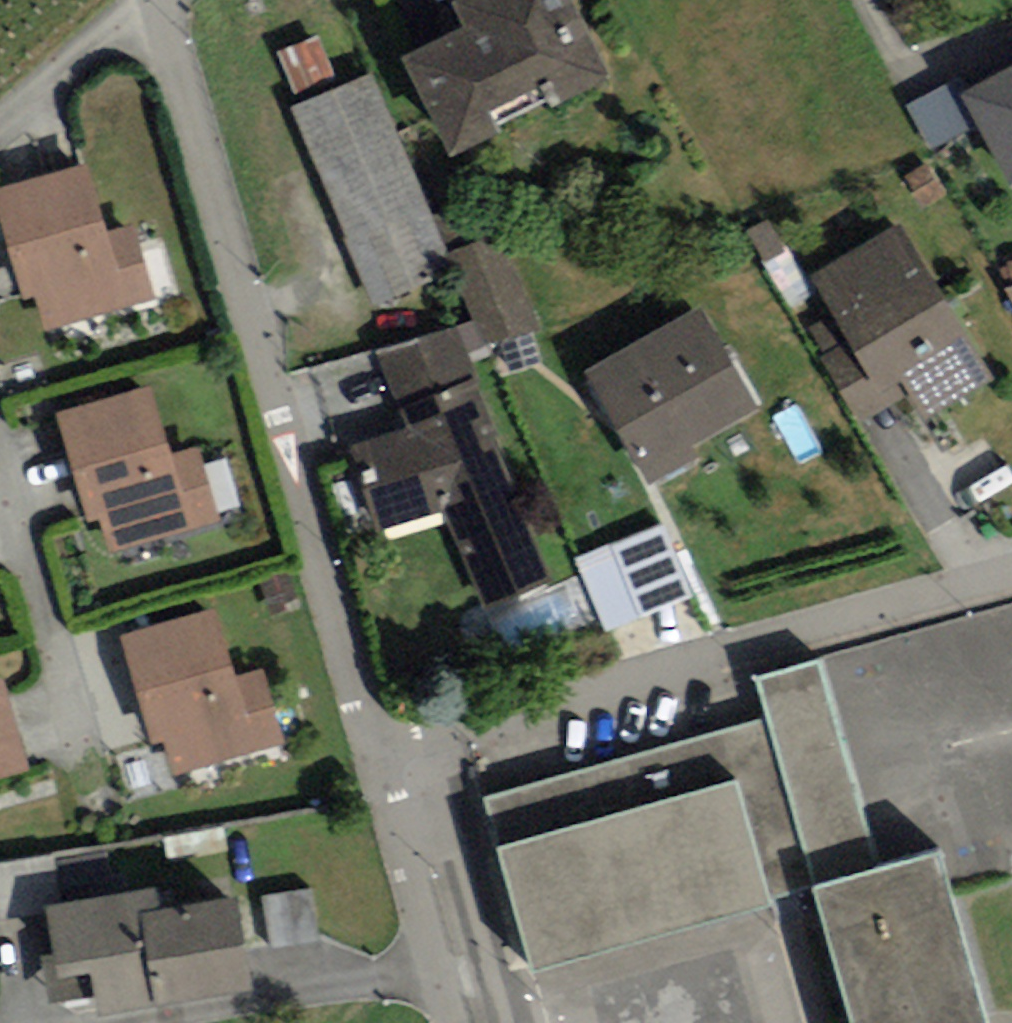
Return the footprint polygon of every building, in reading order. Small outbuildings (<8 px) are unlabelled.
[(430,148),(587,71),(552,0),(459,0),(446,7),(459,32),(390,66),(430,148)] [(962,92),(1011,183),(1011,65),(962,92)] [(354,86),(291,114),(372,300),(435,272),(354,86)] [(0,197),(0,240),(16,298),(38,292),(46,322),(140,297),(123,235),(95,242),(77,176),(0,197)] [(887,235),(807,281),(838,335),(819,346),(860,417),(907,390),(922,416),(975,385),(887,235)] [(490,245),(451,262),(489,345),(528,327),(490,245)] [(593,392),(635,467),(743,407),(701,332),(593,392)] [(447,342),(387,365),(414,433),(356,456),(379,513),(436,491),(479,600),(540,577),(447,342)] [(142,402),(55,425),(81,524),(103,518),(111,547),(205,522),(188,460),(160,468),(142,402)] [(664,522),(574,558),(602,628),(692,592),(664,522)] [(808,665),(867,875),(928,858),(1011,834),(1011,608),(808,665)] [(207,618),(120,641),(146,740),(168,734),(176,764),(270,738),(253,677),(225,684),(207,618)] [(760,732),(806,895),(842,1022),(974,1022),(928,858),(867,875),(808,665),(746,683),(757,722),(760,732)] [(482,798),(530,971),(806,895),(760,732),(757,722),(482,798)] [(38,917),(53,1004),(225,975),(214,908),(138,920),(135,901),(38,917)]
